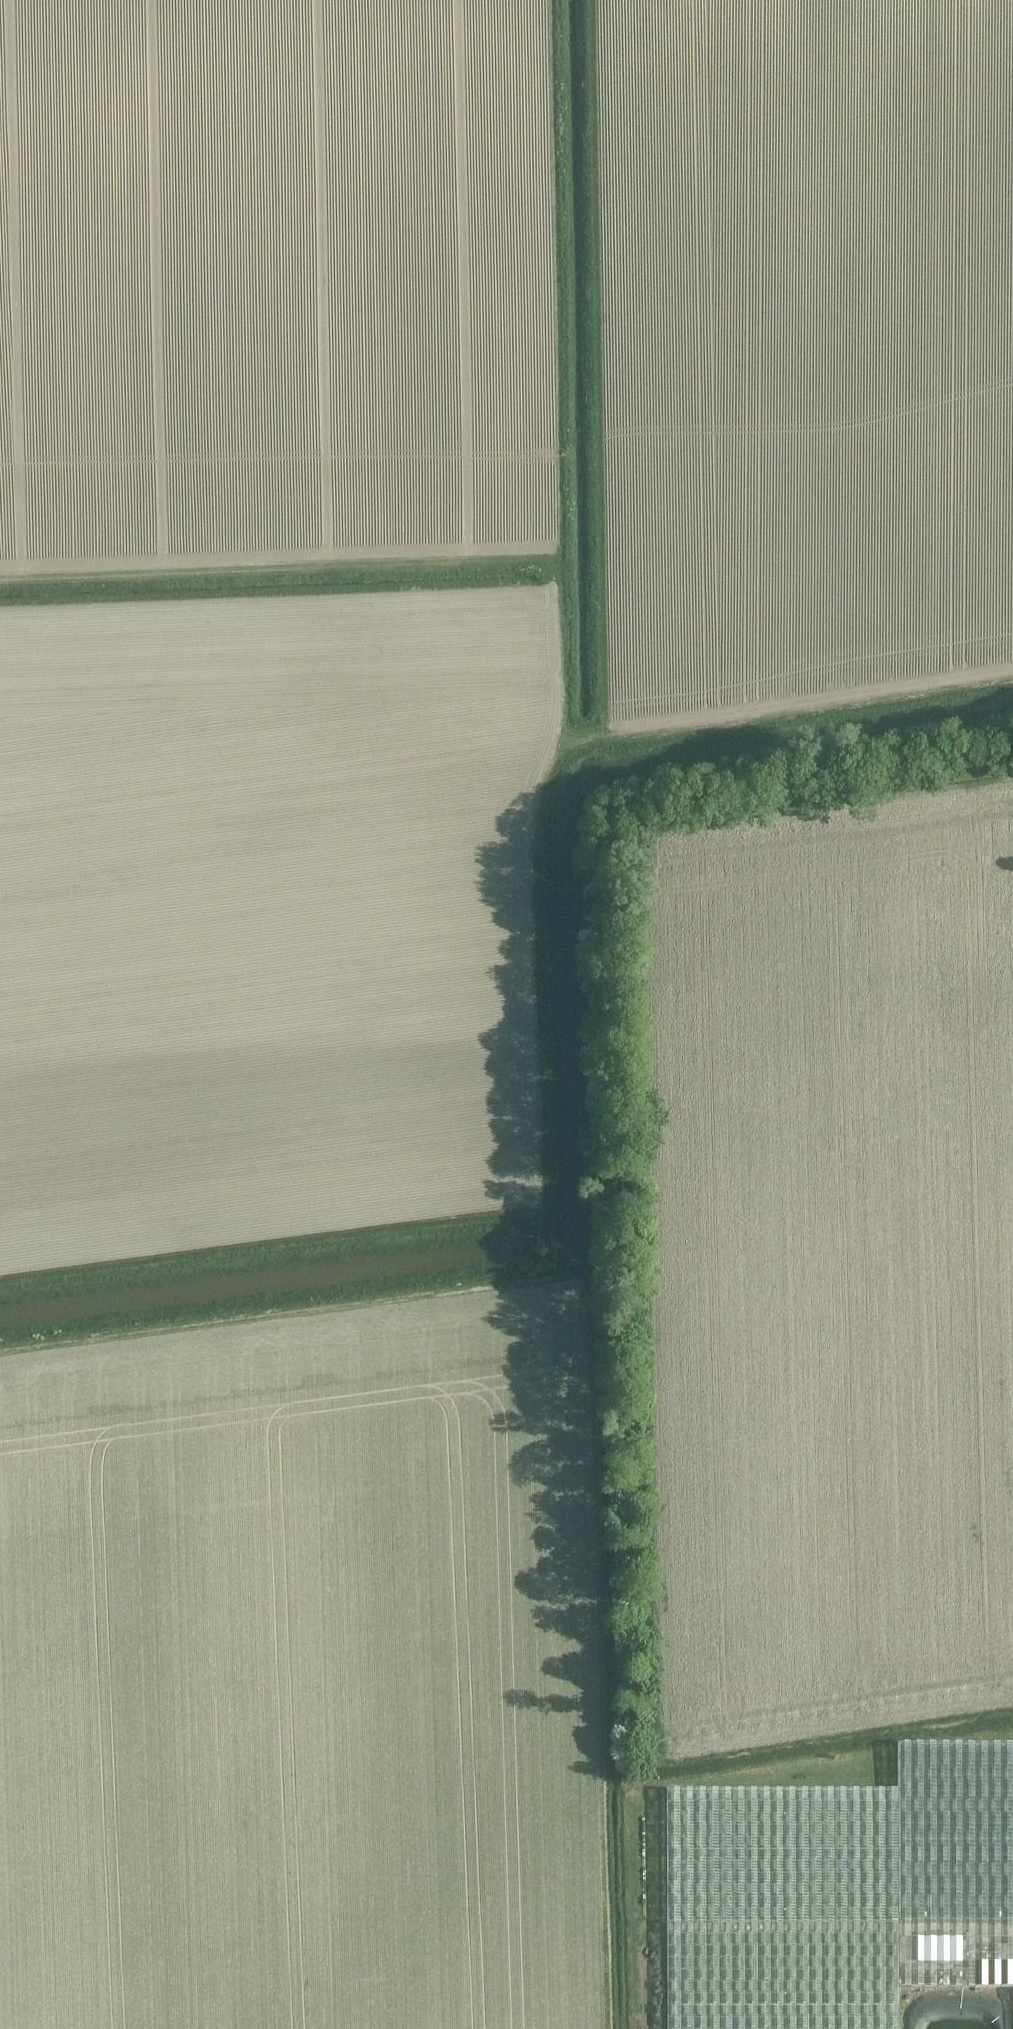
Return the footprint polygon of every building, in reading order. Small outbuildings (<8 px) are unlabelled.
[(897,1746),(897,1790),(666,1792),(668,2028),(898,2028),(898,1990),(1012,1989),(1012,2028),(1012,1745),(897,1746)]
